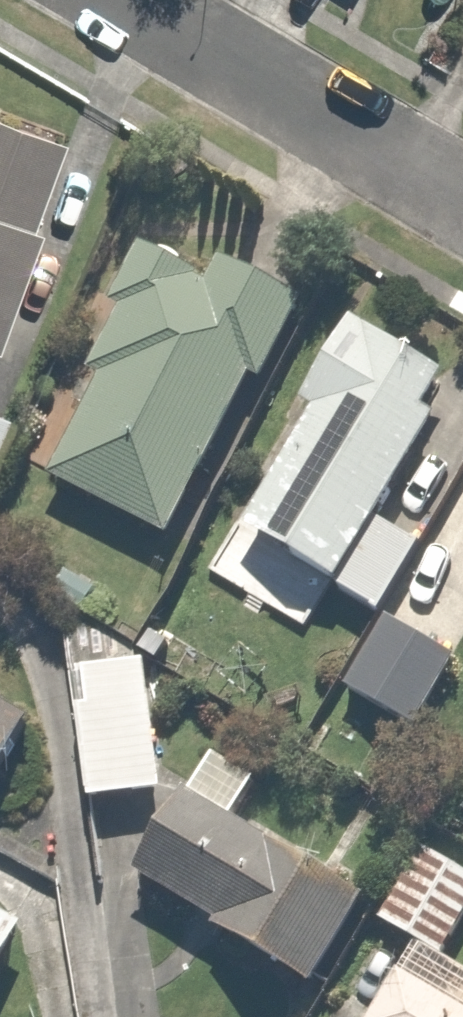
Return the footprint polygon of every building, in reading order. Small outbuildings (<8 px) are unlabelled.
[(65,138),(0,113),(0,303),(65,138)] [(153,537),(238,382),(255,392),(306,299),(289,289),(172,225),(154,258),(133,247),(98,309),(108,315),(74,376),(86,382),(36,473),(153,537)] [(363,497),(442,368),(367,322),(360,333),(343,323),(290,409),(307,420),(238,531),(369,611),(418,531),(363,497)] [(371,616),(334,679),(403,720),(440,657),(371,616)] [(141,669),(65,678),(80,799),(156,790),(141,669)] [(23,729),(0,714),(0,765),(23,729)] [(118,875),(202,922),(195,934),(303,994),(310,982),(357,897),(166,790),(118,875)] [(420,842),(370,916),(431,958),(462,911),(462,872),(420,842)] [(428,990),(393,968),(363,1016),(462,1016),(462,1011),(428,990)]
